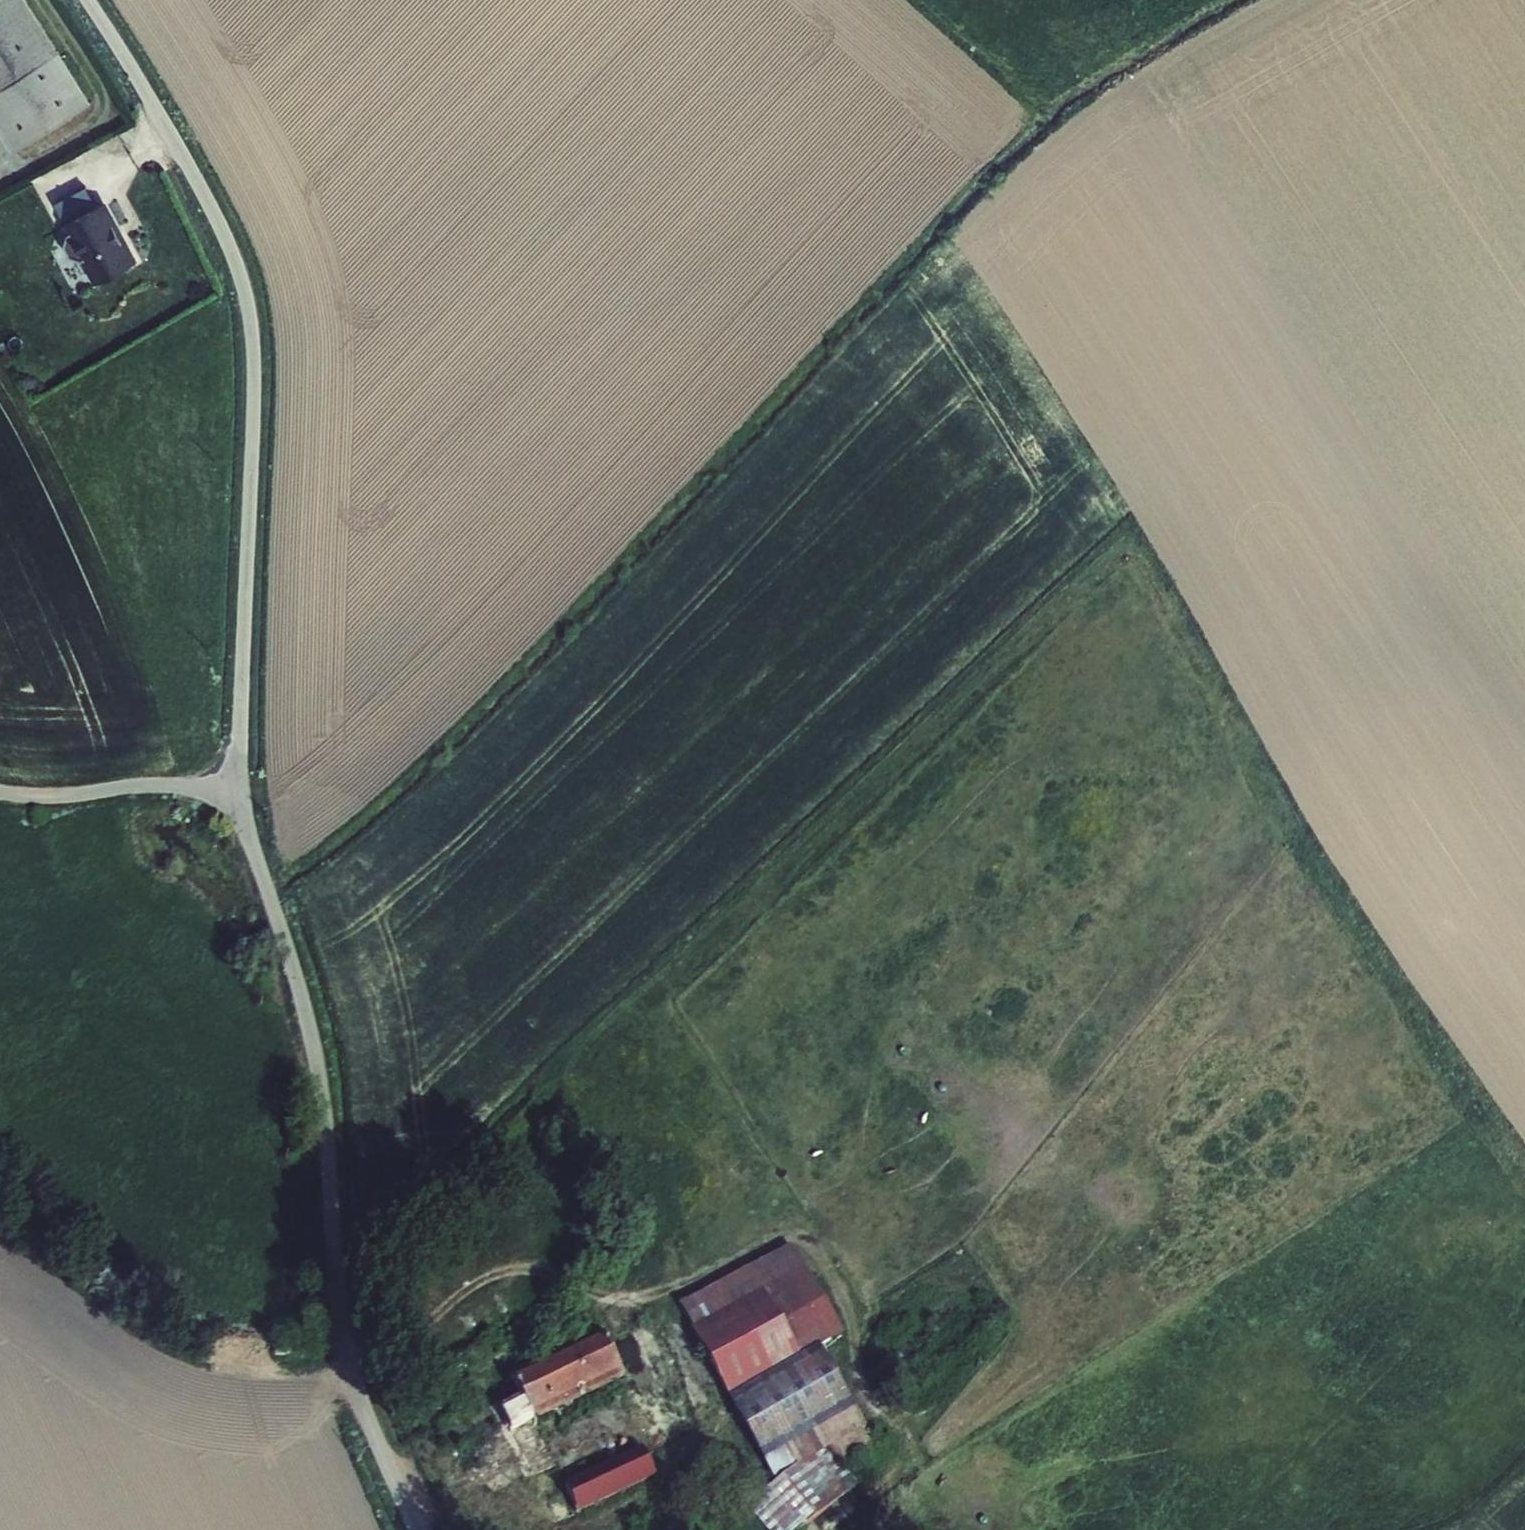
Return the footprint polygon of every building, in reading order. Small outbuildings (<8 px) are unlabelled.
[(26,152),(101,102),(33,0),(0,0),(0,113),(26,152)] [(0,147),(0,174),(12,166),(0,147)] [(89,285),(143,260),(114,198),(60,223),(89,285)] [(751,1296),(680,1335),(718,1403),(789,1363),(751,1296)] [(557,1493),(524,1421),(612,1378),(651,1450),(669,1440),(618,1344),(598,1355),(588,1334),(504,1374),(494,1354),(483,1360),(486,1366),(473,1373),(496,1424),(474,1433),(488,1462),(509,1452),(539,1517),(562,1506),(566,1514),(644,1477),(634,1456),(557,1493)] [(760,1497),(750,1508),(761,1518),(771,1507),(760,1497)]
